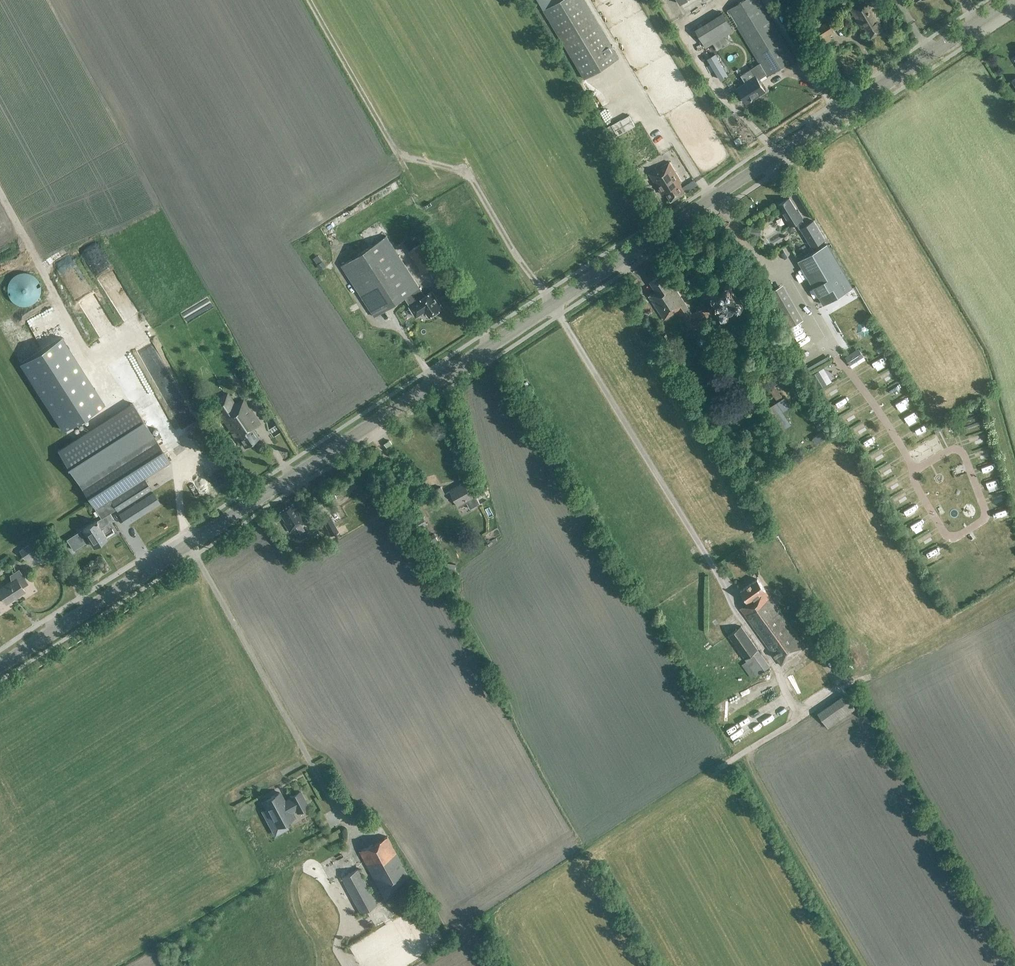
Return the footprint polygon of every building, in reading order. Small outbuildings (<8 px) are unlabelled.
[(542,10),(584,80),(618,60),(583,0),(560,0),(542,10)] [(759,0),(743,0),(727,10),(760,63),(740,76),(744,83),(737,88),(746,103),(765,91),(758,80),(766,74),(767,76),(795,59),(759,0)] [(883,30),(877,20),(879,18),(868,0),(863,0),(850,8),(859,23),(861,22),(871,37),(883,30)] [(722,13),(695,30),(705,47),(713,43),(717,50),(731,42),(726,35),(733,31),(722,13)] [(818,26),(827,21),(825,17),(821,19),(820,18),(815,21),(818,26)] [(828,22),(833,29),(840,25),(835,17),(828,22)] [(827,21),(818,26),(811,30),(817,42),(821,46),(822,45),(830,40),(832,39),(829,34),(834,31),(833,29),(828,22),(827,21)] [(635,125),(629,115),(612,125),(618,135),(635,125)] [(640,127),(619,139),(618,139),(622,147),(619,149),(631,171),(634,178),(643,173),(640,166),(647,162),(647,161),(657,155),(646,134),(645,135),(640,127)] [(734,141),(737,147),(743,144),(739,138),(734,141)] [(665,192),(671,201),(685,192),(679,183),(681,182),(670,163),(664,166),(663,165),(649,174),(661,194),(665,192)] [(690,190),(698,185),(694,179),(687,184),(690,190)] [(796,223),(799,229),(806,225),(802,219),(803,219),(798,210),(797,211),(789,198),(777,205),(785,218),(784,219),(789,227),(796,223)] [(782,226),(784,219),(776,218),(775,224),(782,226)] [(814,220),(806,225),(799,229),(811,248),(826,239),(814,220)] [(749,227),(749,236),(760,236),(761,228),(749,227)] [(429,316),(443,307),(432,291),(425,295),(386,236),(341,265),(375,316),(405,296),(411,304),(409,306),(416,317),(425,311),(429,316)] [(423,273),(436,265),(421,243),(409,251),(423,273)] [(852,288),(827,244),(798,260),(823,304),(852,288)] [(317,264),(322,261),(318,255),(313,258),(317,264)] [(74,286),(87,278),(77,259),(64,267),(74,286)] [(321,270),(327,266),(323,260),(322,261),(317,264),(321,270)] [(40,289),(40,286),(39,282),(38,280),(36,277),(33,275),(29,273),(27,273),(24,272),(20,273),(17,274),(14,276),(12,278),(10,280),(9,283),(8,286),(8,289),(8,291),(9,294),(10,297),(13,300),(15,302),(18,303),(20,304),(23,305),(26,305),(29,304),(33,302),(35,301),(37,298),(39,295),(40,292),(40,289)] [(714,317),(706,305),(692,314),(673,284),(671,285),(663,273),(650,282),(656,291),(649,296),(664,319),(678,310),(690,329),(700,322),(702,325),(714,317)] [(683,277),(676,281),(679,285),(686,281),(683,277)] [(124,279),(109,285),(113,294),(128,288),(124,279)] [(711,295),(711,296),(712,297),(712,298),(713,298),(714,299),(715,299),(720,307),(720,308),(720,309),(719,309),(719,310),(719,311),(719,312),(719,313),(720,313),(720,314),(721,314),(721,315),(722,315),(723,316),(724,316),(725,316),(725,315),(726,315),(727,315),(727,314),(728,314),(728,313),(729,312),(730,311),(729,311),(728,309),(729,308),(730,308),(731,308),(732,310),(735,308),(734,306),(734,305),(735,304),(736,305),(737,305),(737,306),(738,306),(739,306),(740,306),(741,306),(741,305),(742,305),(742,304),(743,304),(743,303),(744,302),(744,301),(744,300),(743,300),(743,299),(743,298),(742,298),(742,297),(741,297),(740,297),(740,296),(739,296),(738,296),(738,297),(737,297),(735,294),(735,293),(734,293),(732,289),(732,288),(732,287),(732,286),(732,285),(731,284),(730,283),(729,283),(728,283),(727,283),(726,283),(726,284),(725,284),(725,285),(725,286),(724,286),(724,287),(725,287),(725,288),(725,289),(726,289),(725,290),(719,294),(719,293),(718,293),(718,292),(717,292),(716,292),(716,291),(715,291),(714,291),(714,292),(713,292),(712,293),(712,294),(711,294),(711,295)] [(803,320),(783,284),(768,293),(789,328),(803,320)] [(341,287),(334,292),(340,301),(347,296),(341,287)] [(86,301),(102,328),(116,320),(101,293),(86,301)] [(44,307),(32,314),(43,334),(44,333),(48,340),(55,336),(51,330),(56,327),(44,307)] [(819,315),(831,335),(838,332),(835,325),(834,326),(825,311),(819,315)] [(761,324),(765,332),(772,328),(767,320),(761,324)] [(815,338),(806,342),(808,347),(817,344),(815,338)] [(857,348),(845,356),(850,364),(862,356),(857,348)] [(63,364),(66,370),(77,363),(73,358),(63,364)] [(827,363),(821,366),(829,380),(835,377),(827,363)] [(168,393),(183,387),(174,365),(160,370),(168,393)] [(890,367),(878,373),(881,379),(893,372),(890,367)] [(802,384),(794,370),(785,375),(787,380),(786,381),(789,386),(790,385),(793,389),(802,384)] [(90,417),(115,403),(99,376),(74,390),(90,417)] [(835,385),(844,382),(842,377),(833,380),(835,385)] [(782,396),(774,384),(768,388),(776,400),(782,396)] [(846,391),(836,397),(840,403),(849,396),(846,391)] [(244,447),(259,437),(253,428),(260,424),(243,398),(235,404),(227,393),(212,403),(220,414),(240,444),(242,443),(244,447)] [(861,402),(849,409),(852,414),(864,407),(861,402)] [(132,403),(58,450),(96,510),(96,509),(97,510),(99,514),(101,518),(96,521),(79,531),(86,542),(90,540),(94,546),(107,538),(100,528),(114,519),(110,513),(116,509),(117,511),(151,489),(144,479),(170,462),(156,440),(161,436),(159,433),(154,437),(132,403)] [(915,407),(905,413),(908,418),(918,412),(915,407)] [(923,421),(912,428),(915,433),(926,426),(923,421)] [(813,429),(802,437),(808,446),(819,438),(813,429)] [(877,431),(864,437),(867,442),(879,436),(877,431)] [(384,443),(387,447),(392,443),(389,439),(384,443)] [(882,446),(873,450),(875,455),(885,451),(882,446)] [(441,487),(435,490),(442,503),(448,499),(447,498),(452,495),(459,507),(467,503),(470,509),(480,503),(476,495),(473,497),(465,482),(450,490),(450,491),(445,494),(441,487)] [(150,492),(142,498),(130,506),(134,512),(154,499),(150,492)] [(292,504),(279,512),(286,522),(284,523),(289,532),(296,527),(299,532),(296,534),(300,539),(308,534),(305,529),(303,530),(300,525),(304,522),(292,504)] [(322,519),(329,532),(336,528),(329,515),(322,519)] [(427,525),(422,516),(415,520),(420,529),(427,525)] [(39,551),(33,542),(19,551),(26,560),(39,551)] [(11,582),(0,588),(0,594),(6,603),(24,591),(23,588),(28,584),(19,569),(9,575),(11,582)] [(741,608),(781,665),(806,648),(757,579),(740,591),(748,602),(741,608)] [(777,587),(772,591),(778,599),(783,596),(777,587)] [(745,659),(758,650),(742,626),(728,635),(745,659)] [(770,666),(758,650),(745,659),(757,675),(770,666)] [(740,695),(729,697),(731,707),(746,704),(745,697),(741,698),(740,695)] [(852,695),(824,714),(830,723),(859,704),(852,695)] [(767,701),(759,705),(762,711),(770,706),(767,701)] [(741,735),(752,728),(747,721),(741,725),(739,722),(734,724),(741,735)] [(279,792),(263,801),(276,826),(294,817),(291,812),(296,809),(297,812),(307,806),(299,791),(289,797),(290,799),(284,802),(279,792)] [(385,899),(412,884),(387,836),(358,851),(385,899)] [(361,913),(377,905),(357,869),(341,878),(361,913)]
